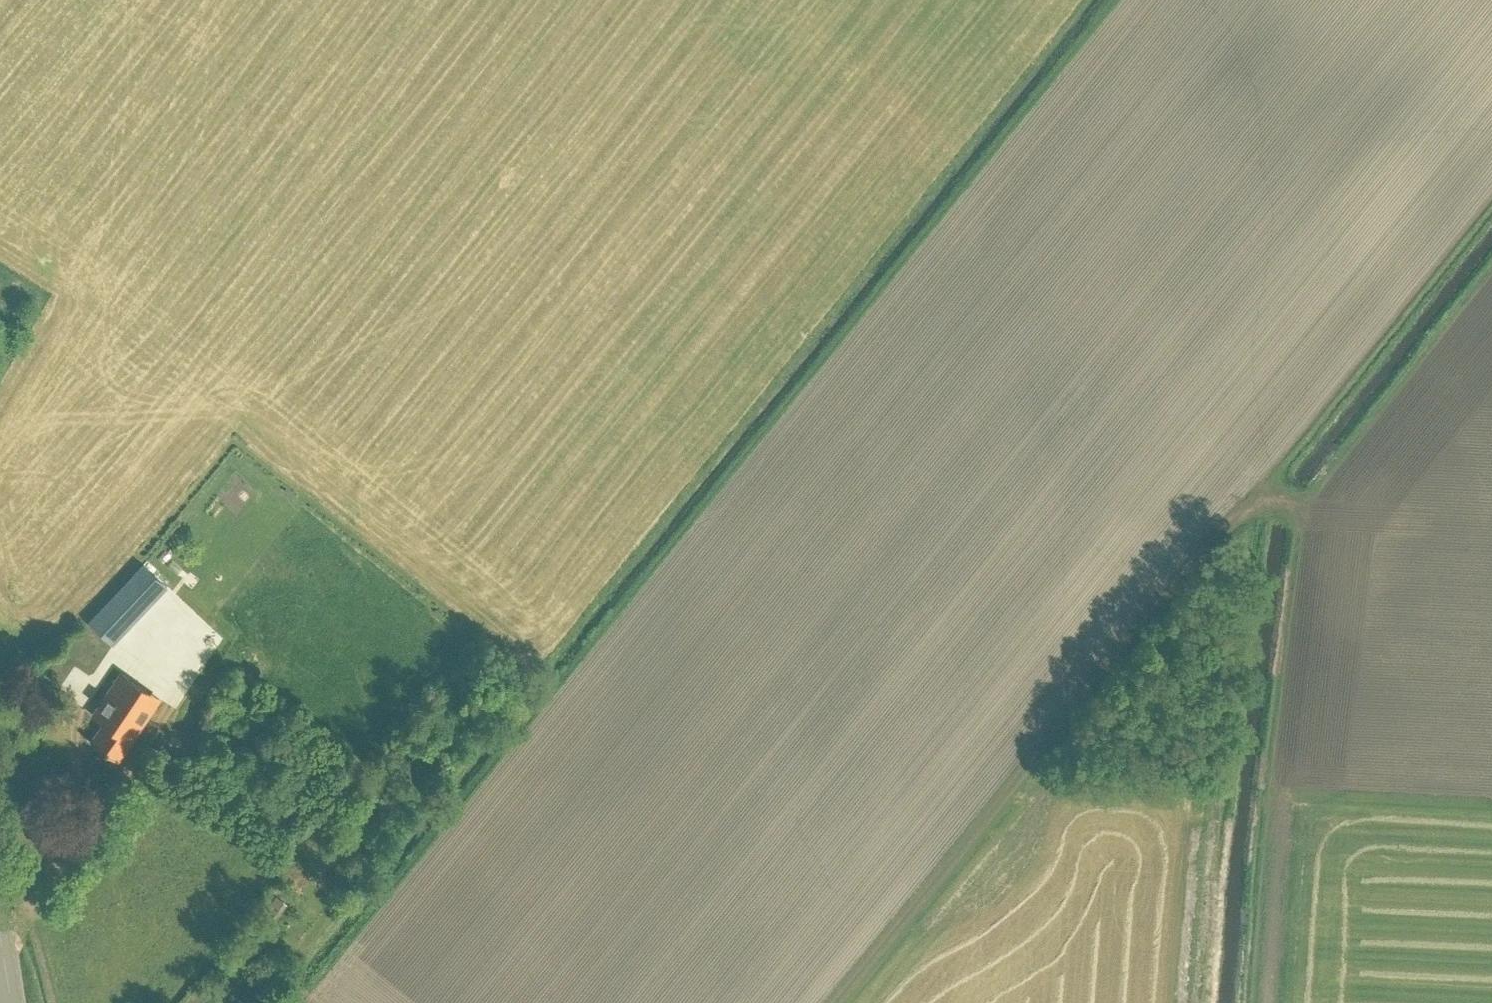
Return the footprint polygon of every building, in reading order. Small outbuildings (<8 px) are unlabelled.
[(100,609),(99,610),(123,632),(155,598),(132,576),(100,609)] [(90,741),(118,760),(154,706),(140,697),(146,688),(120,671),(92,713),(103,721),(90,741)]
